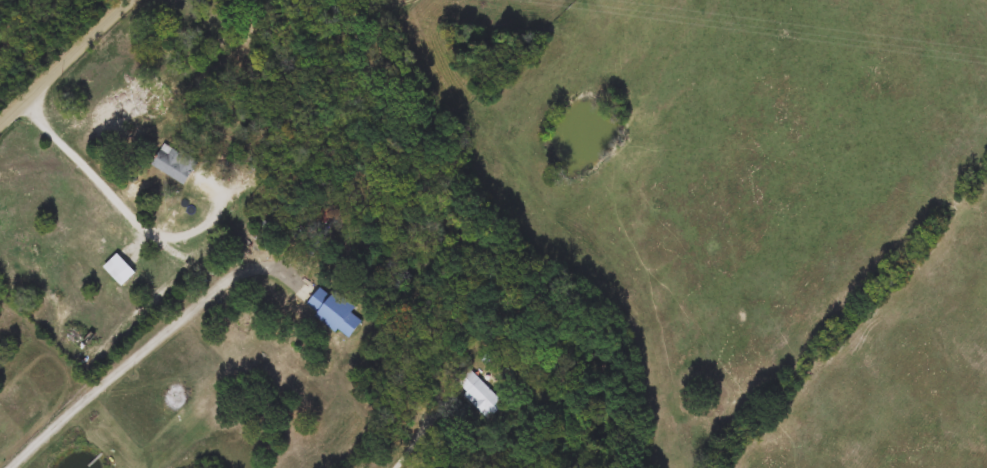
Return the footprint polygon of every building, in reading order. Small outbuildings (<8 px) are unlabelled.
[(198,164),(184,185),(151,164),(165,143),(198,164)] [(348,340),(305,307),(323,284),(354,308),(351,312),(362,321),(348,340)] [(453,382),(468,367),(505,404),(490,419),(453,382)]
